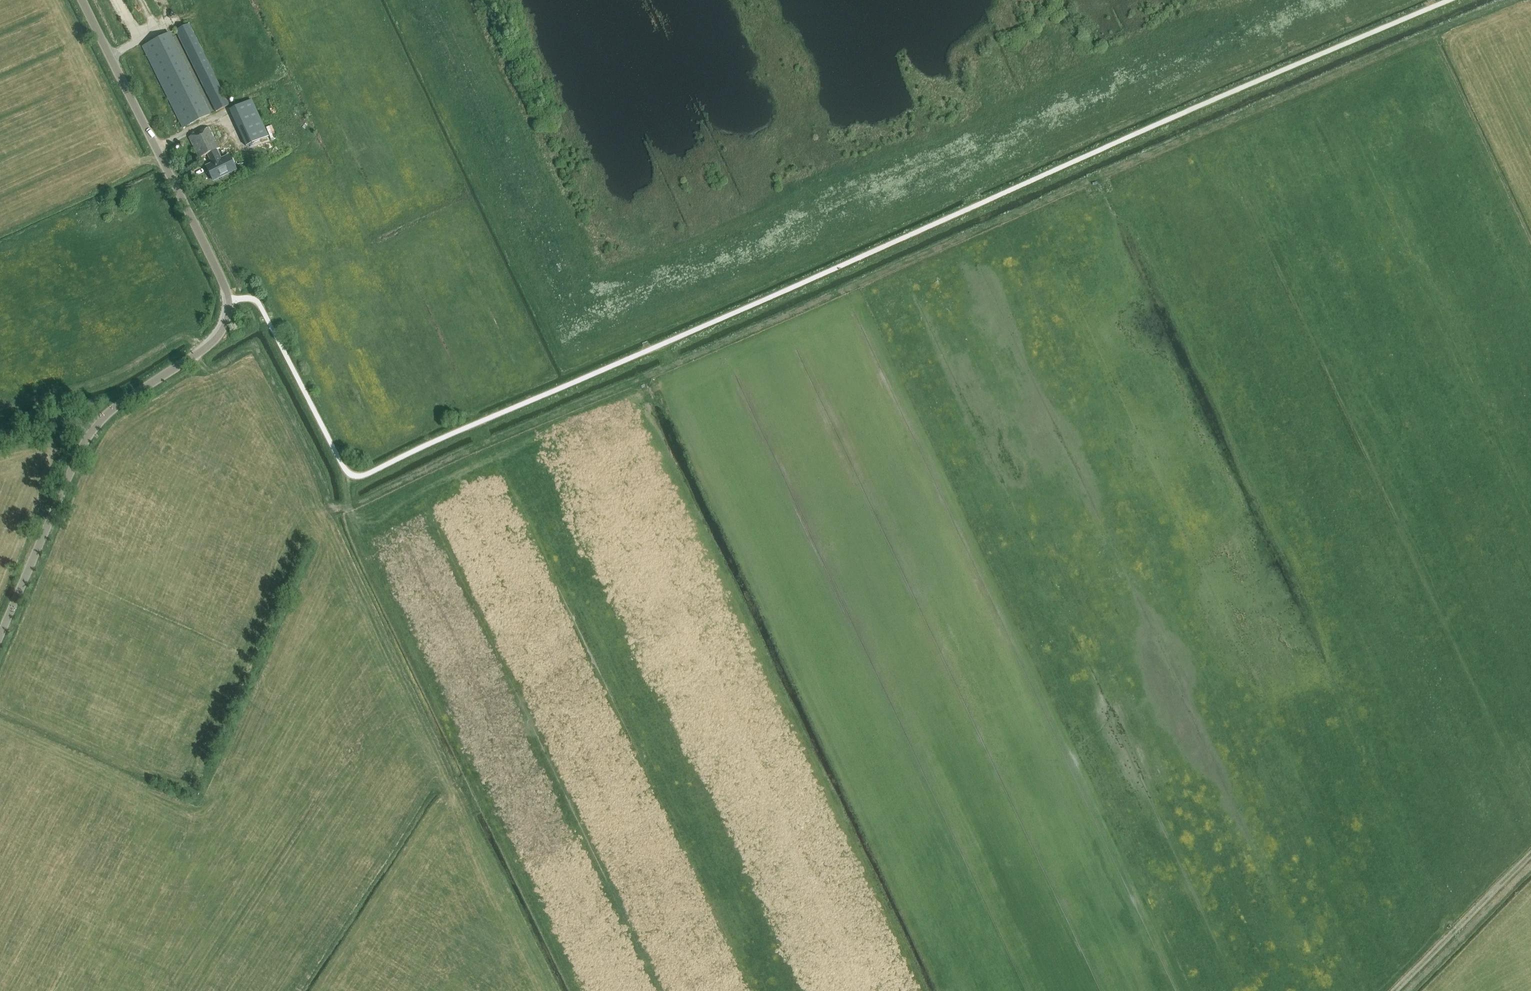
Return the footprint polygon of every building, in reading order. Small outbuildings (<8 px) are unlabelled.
[(175,31),(207,95),(216,113),(229,106),(189,24),(175,31)] [(212,115),(171,33),(143,47),(184,129),(212,115)] [(269,136),(252,100),(229,111),(246,147),(269,136)] [(209,155),(216,151),(219,150),(208,129),(188,139),(198,160),(209,155)] [(216,151),(209,155),(214,164),(206,168),(213,182),(235,171),(228,157),(221,160),(216,151)]
